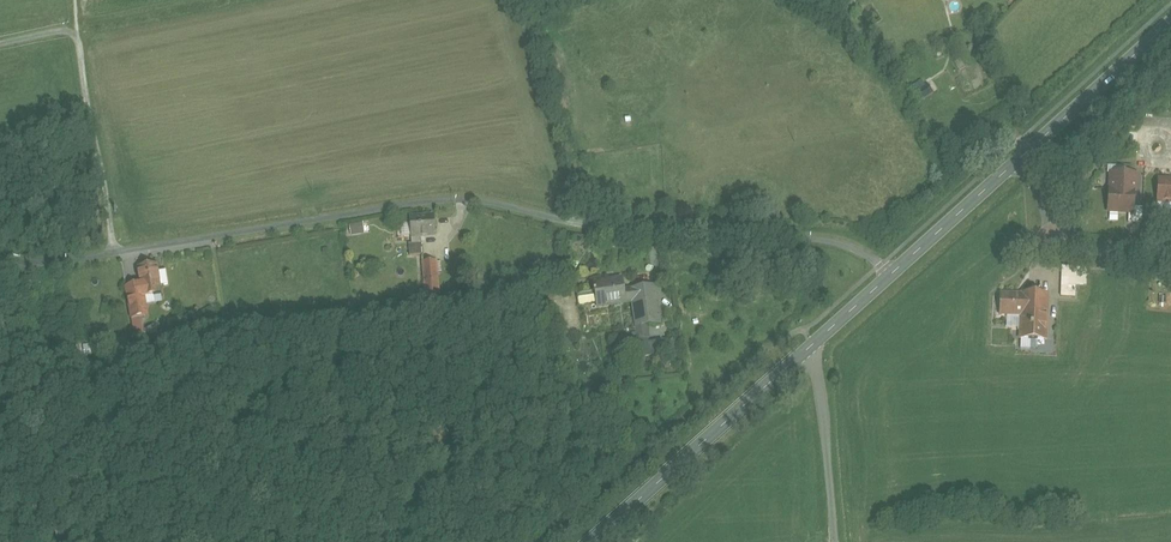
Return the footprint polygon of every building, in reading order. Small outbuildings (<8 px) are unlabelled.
[(922,99),(932,93),(924,79),(914,84),(922,99)] [(1138,174),(1110,173),(1108,211),(1136,212),(1138,174)] [(1159,178),(1157,201),(1170,202),(1170,179),(1159,178)] [(412,236),(435,235),(433,218),(411,220),(412,236)] [(349,224),(351,236),(365,233),(363,222),(349,224)] [(439,263),(423,264),(427,304),(442,303),(439,263)] [(138,268),(141,284),(126,287),(135,337),(145,336),(142,319),(149,318),(146,300),(159,298),(157,288),(162,287),(158,265),(138,268)] [(1062,266),(1061,296),(1075,297),(1075,283),(1084,283),(1085,267),(1062,266)] [(622,278),(595,282),(598,309),(630,305),(636,347),(649,345),(647,329),(659,327),(654,288),(624,292),(622,278)] [(1046,342),(1047,294),(998,292),(997,317),(1017,318),(1016,341),(1046,342)] [(130,340),(113,342),(114,350),(131,348),(130,340)]
